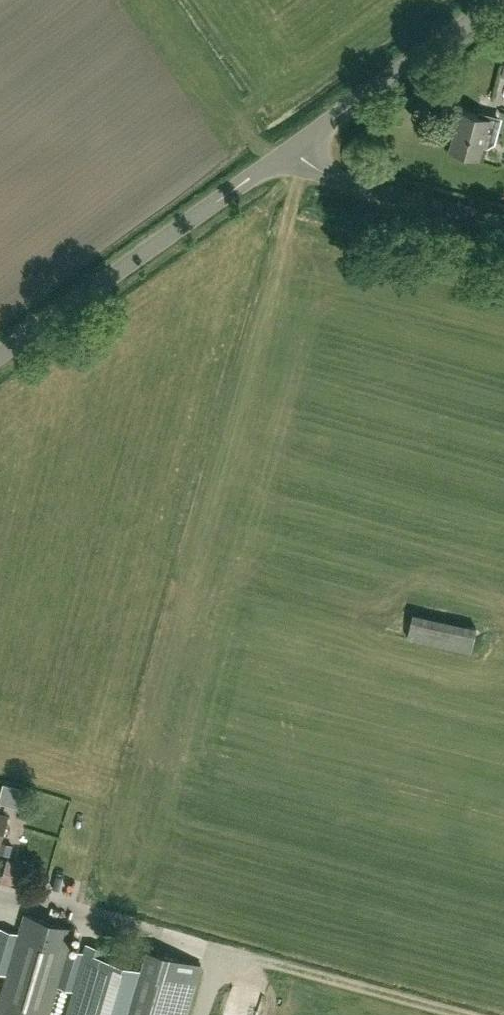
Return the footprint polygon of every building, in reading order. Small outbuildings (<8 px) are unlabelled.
[(494,140),(499,120),(461,109),(450,148),(479,156),(483,143),(487,144),(494,140)] [(413,612),(408,636),(470,649),(475,626),(413,612)] [(0,843),(0,852),(10,855),(13,844),(1,841),(0,843)] [(6,879),(26,880),(27,864),(7,863),(6,879)] [(106,947),(86,941),(84,951),(68,946),(74,927),(24,912),(18,932),(0,926),(0,969),(7,971),(0,994),(0,1014),(48,1014),(57,985),(72,989),(65,1014),(186,1014),(201,963),(157,950),(151,969),(103,955),(106,947)]
